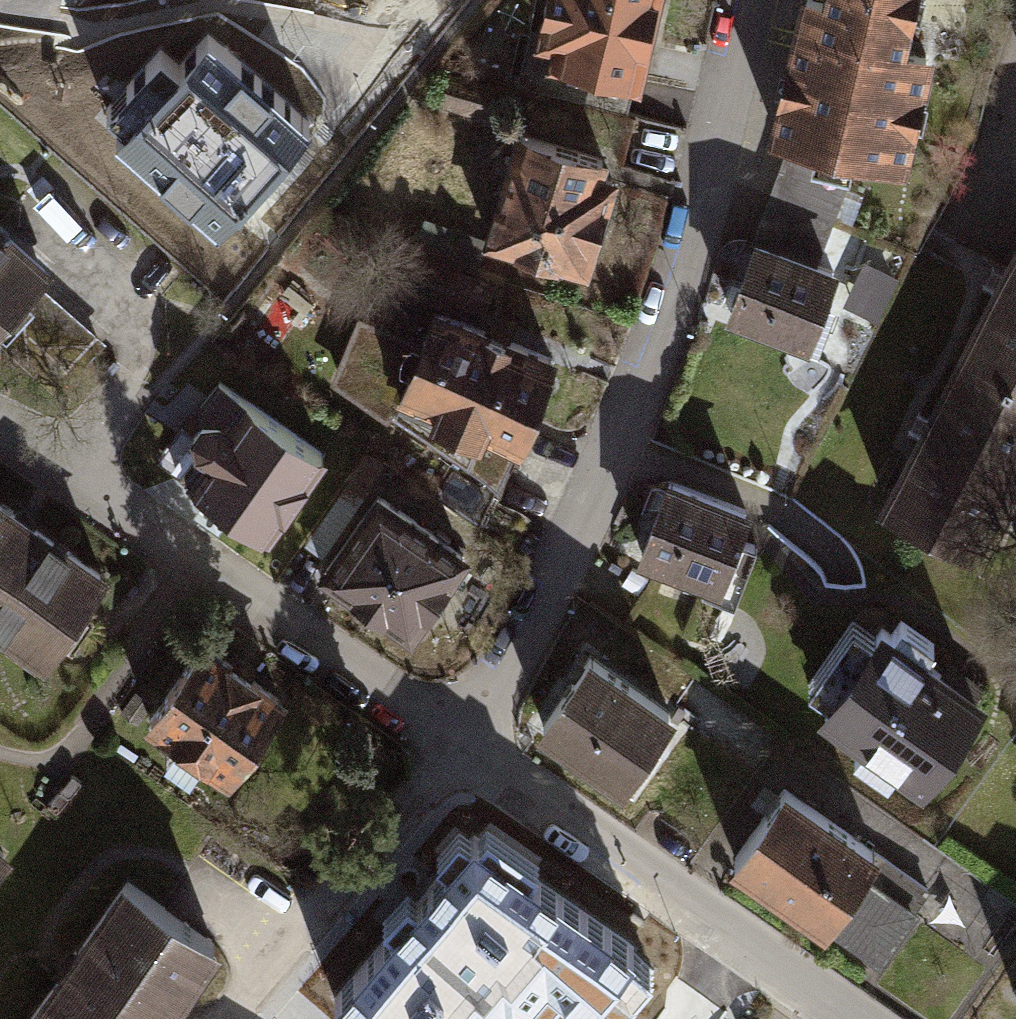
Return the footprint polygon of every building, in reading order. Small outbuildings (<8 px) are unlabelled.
[(545,59),(626,78),(644,0),(536,0),(534,11),(538,12),(532,35),(549,39),(545,59)] [(766,134),(890,164),(916,54),(890,48),(901,0),(798,0),(766,134)] [(217,225),(309,121),(207,32),(179,63),(161,48),(127,86),(157,112),(127,147),(217,225)] [(511,132),(489,206),(503,210),(494,242),(577,266),(604,177),(589,173),(594,157),(511,132)] [(843,160),(783,146),(766,195),(823,216),(843,160)] [(823,216),(766,195),(749,242),(806,263),(823,216)] [(30,269),(56,231),(16,204),(0,227),(0,248),(30,269)] [(1015,382),(1015,234),(956,351),(1015,382)] [(748,241),(721,311),(807,343),(822,303),(812,300),(824,269),(806,263),(749,242),(748,241)] [(450,267),(404,251),(377,264),(373,277),(439,300),(450,267)] [(24,272),(0,253),(0,302),(24,272)] [(427,311),(411,346),(353,322),(330,377),(488,486),(509,442),(543,358),(427,311)] [(1015,450),(1015,382),(956,351),(877,504),(965,549),(1015,450)] [(200,454),(182,479),(257,531),(312,454),(237,402),(220,426),(209,418),(194,420),(185,433),(188,447),(200,454)] [(357,487),(340,475),(295,540),(312,552),(357,487)] [(660,480),(633,554),(697,578),(692,591),(725,603),(747,544),(726,536),(736,508),(660,480)] [(369,494),(315,571),(401,631),(455,554),(369,494)] [(0,509),(0,632),(34,656),(92,574),(0,509)] [(597,602),(533,688),(634,763),(698,677),(597,602)] [(187,627),(275,691),(292,668),(204,603),(187,627)] [(881,633),(872,627),(816,707),(857,736),(845,752),(877,775),(889,758),(913,775),(967,700),(937,676),(913,657),(924,641),(891,618),(881,633)] [(193,644),(141,718),(218,772),(270,698),(193,644)] [(919,888),(775,787),(725,857),(816,921),(851,872),(903,909),(919,888)] [(616,950),(566,905),(459,829),(319,992),(350,1018),(455,1018),(520,942),(583,996),(616,950)] [(869,958),(903,909),(851,872),(816,921),(869,958)] [(19,1018),(147,1018),(204,938),(118,878),(19,1018)] [(621,943),(616,950),(583,996),(569,1016),(573,1018),(683,1018),(698,997),(621,943)]
